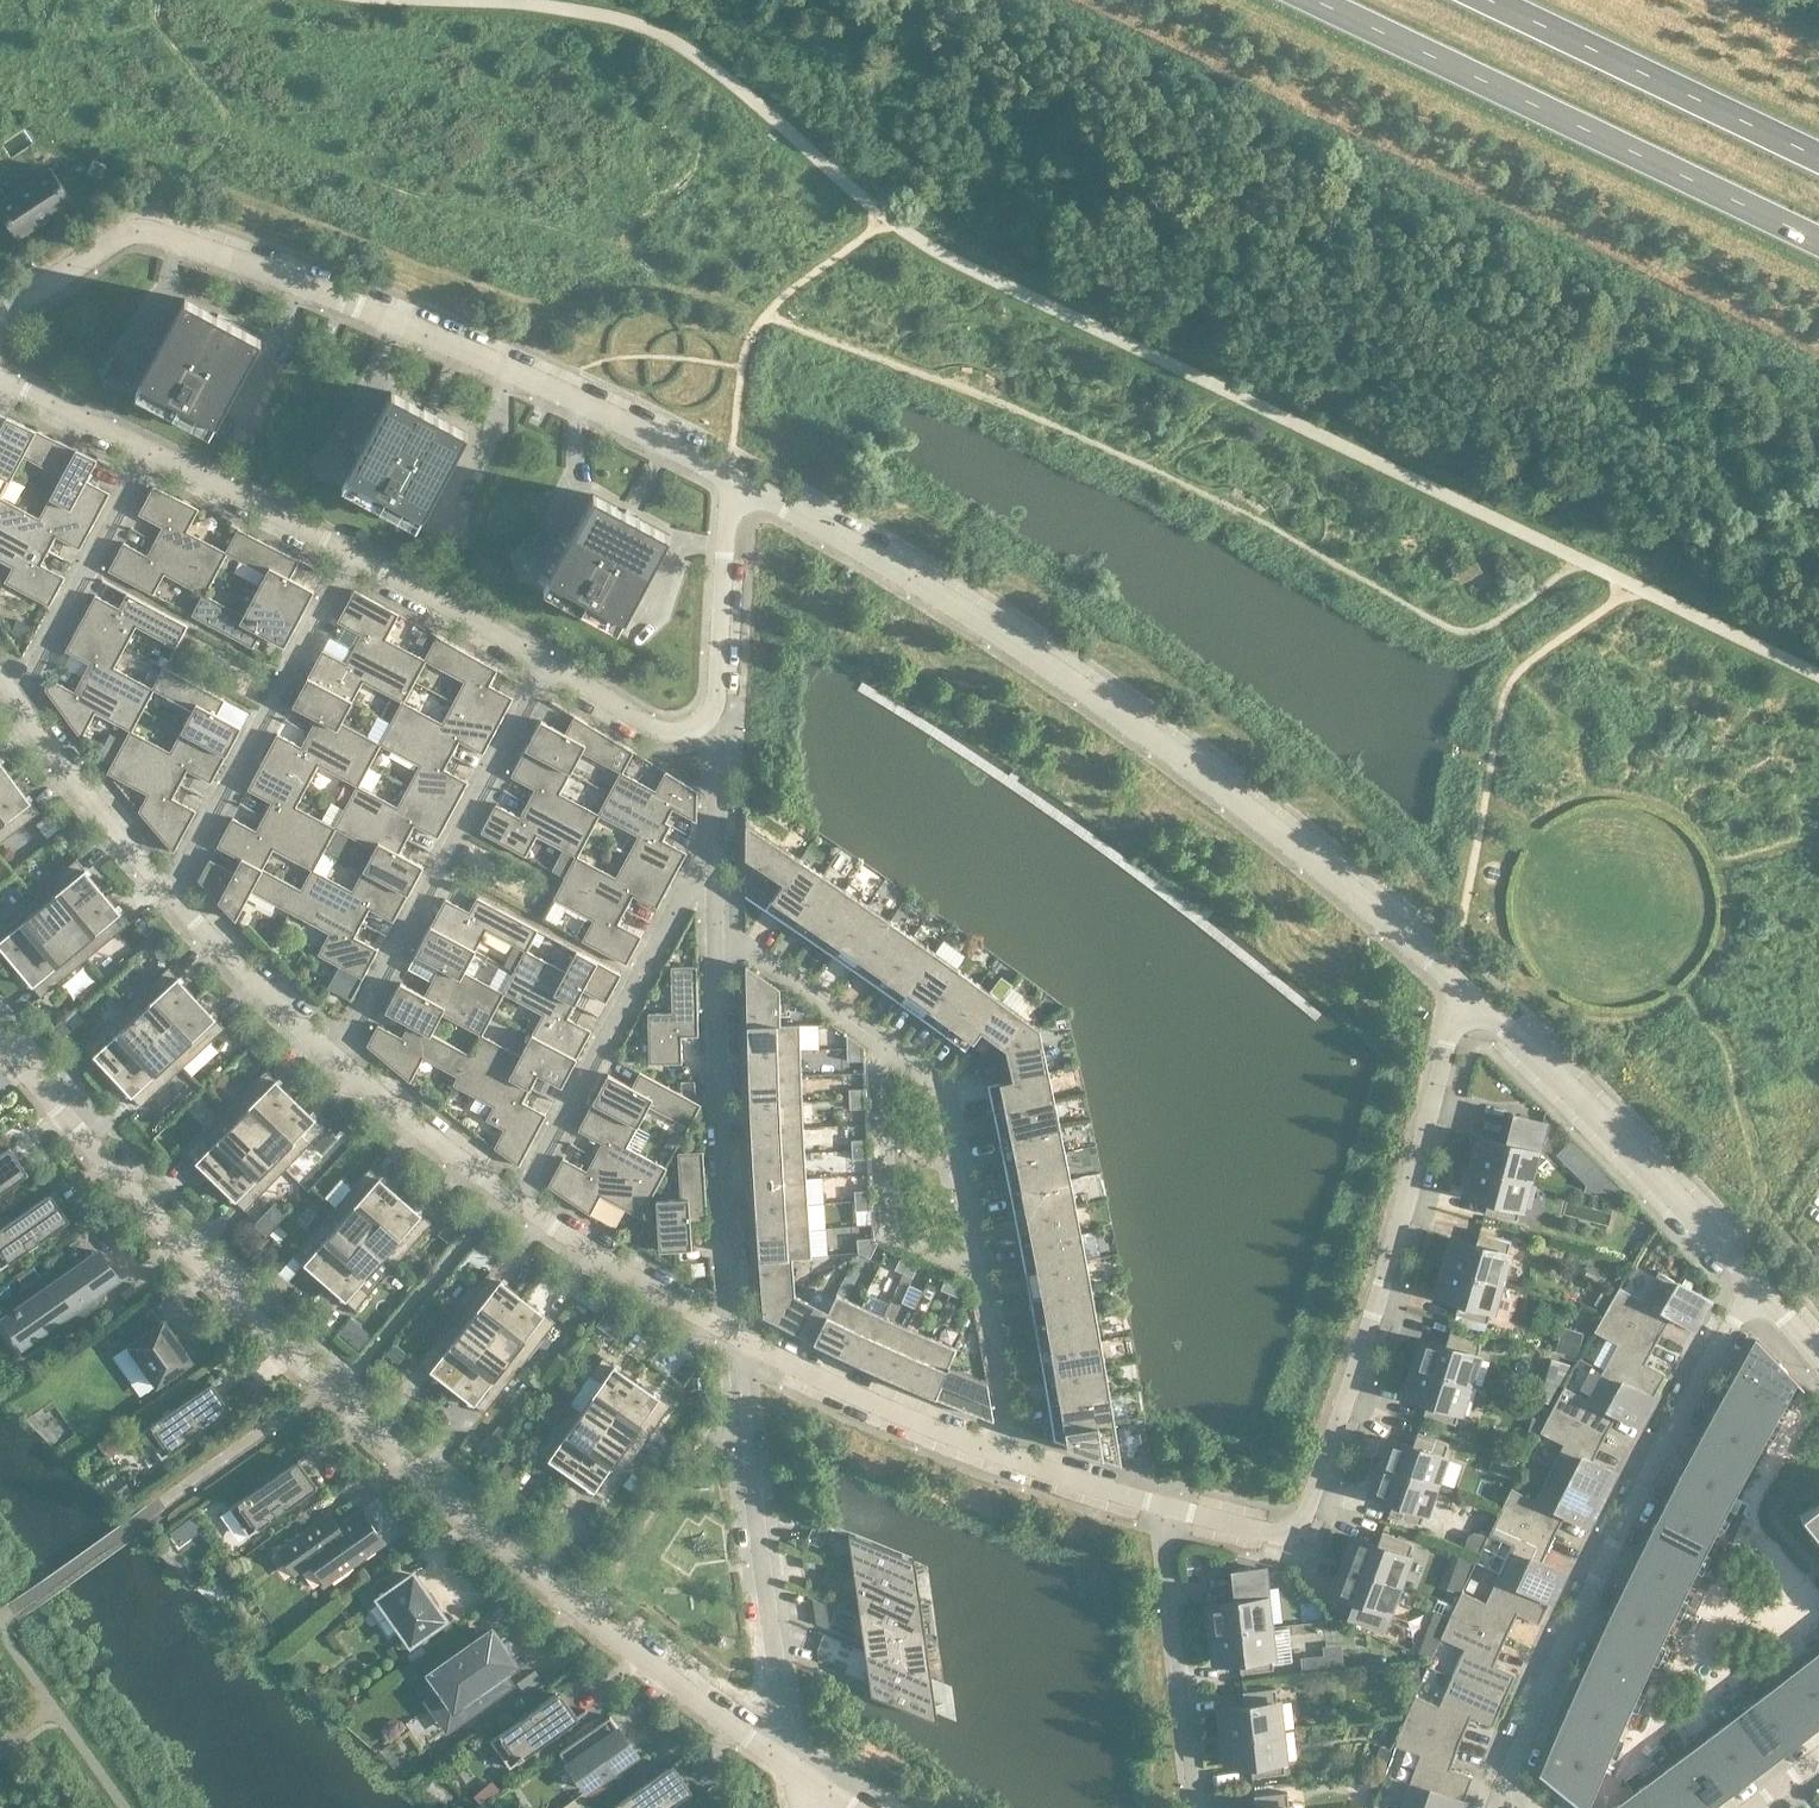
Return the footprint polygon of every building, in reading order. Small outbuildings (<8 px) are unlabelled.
[(6,195),(0,186),(0,219),(5,215),(19,236),(73,200),(51,168),(31,181),(29,177),(25,176),(21,176),(16,179),(15,182),(15,186),(17,190),(7,197),(6,195)] [(217,315),(185,298),(141,381),(217,422),(261,339),(230,322),(231,320),(229,319),(227,324),(217,319),(219,314),(218,313),(217,315)] [(424,408),(392,391),(347,474),(423,515),(468,432),(436,415),(437,413),(436,412),(433,417),(423,412),(426,407),(425,406),(424,408)] [(7,416),(0,429),(0,475),(10,480),(23,455),(22,455),(36,430),(7,416)] [(67,444),(36,430),(22,455),(23,455),(62,476),(51,497),(95,520),(110,493),(86,480),(97,459),(67,444)] [(163,527),(155,541),(216,573),(227,553),(226,552),(227,552),(226,551),(187,531),(199,508),(154,486),(139,514),(163,527)] [(625,511),(593,494),(549,577),(625,618),(670,534),(638,517),(639,516),(637,515),(635,520),(625,515),(627,510),(626,509),(625,511)] [(49,550),(56,535),(80,548),(95,520),(51,497),(39,517),(0,496),(0,524),(49,550)] [(0,524),(0,559),(13,566),(5,581),(50,605),(65,576),(41,564),(49,550),(0,524)] [(299,560),(238,528),(226,551),(227,552),(226,552),(227,553),(266,573),(255,594),(299,618),(314,590),(290,577),(299,560)] [(216,573),(155,541),(148,555),(124,542),(109,570),(153,594),(164,573),(203,594),(204,594),(205,594),(216,573)] [(362,634),(354,648),(415,681),(426,660),(425,659),(426,659),(425,659),(386,638),(399,614),(355,590),(338,621),(362,634)] [(96,594),(81,622),(125,646),(136,625),(176,646),(187,625),(127,593),(120,607),(96,594)] [(204,594),(203,594),(192,614),(253,647),(260,633),(284,646),(299,618),(255,594),(244,615),(205,594),(204,594)] [(19,621),(12,633),(26,640),(32,628),(19,621)] [(125,646),(81,622),(66,650),(90,663),(82,677),(143,710),(154,689),(153,688),(154,688),(153,688),(114,667),(125,646)] [(436,636),(423,629),(418,640),(430,646),(436,636)] [(437,635),(425,659),(426,659),(425,659),(426,660),(465,681),(454,701),(498,725),(513,697),(489,685),(497,670),(467,652),(437,635)] [(415,681),(354,648),(347,662),(323,649),(308,677),(352,701),(363,680),(402,701),(403,701),(404,701),(415,681)] [(164,667),(153,688),(154,688),(153,688),(154,689),(193,710),(182,730),(226,754),(241,726),(217,714),(225,699),(164,667)] [(143,710),(82,677),(75,691),(51,678),(45,688),(59,708),(72,726),(81,738),(96,711),(130,730),(131,730),(132,730),(143,710)] [(352,701),(308,677),(293,705),(317,718),(309,732),(370,765),(381,744),(380,743),(381,743),(380,742),(341,722),(352,701)] [(403,701),(402,701),(391,722),(452,754),(459,740),(483,753),(498,725),(454,701),(443,722),(404,701),(403,701)] [(541,720),(526,748),(571,772),(582,751),(621,772),(622,772),(634,751),(604,733),(575,715),(565,733),(541,720)] [(452,754),(391,722),(380,742),(381,743),(380,743),(381,744),(420,765),(409,785),(453,809),(468,781),(444,768),(452,754)] [(131,730),(130,730),(119,751),(180,783),(187,769),(211,782),(226,754),(182,730),(171,751),(132,730),(131,730)] [(370,765),(309,732),(302,746),(278,733),(263,761),(307,785),(318,764),(357,785),(358,785),(359,785),(370,765)] [(571,772),(526,748),(512,776),(535,788),(528,802),(589,835),(600,814),(599,814),(599,813),(598,813),(560,792),(571,772)] [(180,783),(119,751),(108,772),(148,793),(139,810),(156,831),(174,851),(196,810),(172,797),(180,783)] [(15,779),(0,759),(0,790),(15,779)] [(307,785),(263,761),(248,789),(272,802),(264,816),(325,848),(336,828),(335,827),(336,827),(335,826),(296,806),(307,785)] [(656,790),(622,772),(621,772),(610,792),(665,822),(666,821),(673,808),(697,821),(697,791),(666,771),(656,790)] [(15,779),(0,790),(0,842),(40,812),(15,779)] [(358,785),(357,785),(346,806),(407,838),(414,824),(438,837),(453,809),(409,785),(398,806),(359,785),(358,785)] [(665,822),(610,792),(598,813),(599,813),(599,814),(600,814),(639,835),(627,856),(672,880),(687,852),(663,839),(671,824),(666,821),(665,822)] [(589,835),(528,802),(520,817),(496,804),(481,832),(526,855),(537,835),(576,855),(577,856),(577,855),(578,856),(589,835)] [(774,802),(768,811),(776,816),(782,807),(774,802)] [(407,838),(346,806),(335,826),(336,827),(335,827),(336,828),(375,848),(364,869),(408,893),(423,865),(399,852),(407,838)] [(325,848),(264,816),(257,830),(233,817),(218,846),(241,858),(242,858),(262,869),(263,868),(273,848),(312,869),(313,869),(314,869),(325,848)] [(800,858),(745,822),(745,856),(748,859),(745,864),(745,896),(764,909),(783,882),(784,882),(800,858)] [(577,856),(576,855),(565,876),(565,877),(626,909),(633,895),(657,907),(672,880),(627,856),(616,877),(578,856),(577,855),(577,856)] [(76,858),(32,895),(59,927),(103,890),(76,858)] [(242,858),(241,858),(234,872),(210,859),(199,880),(217,899),(236,919),(251,890),(290,911),(302,890),(301,889),(263,868),(262,869),(242,858)] [(822,873),(800,858),(784,882),(783,882),(764,909),(787,925),(822,873)] [(313,869),(312,869),(301,889),(302,890),(362,922),(370,908),(393,921),(408,893),(364,869),(353,890),(314,869),(313,869)] [(845,889),(822,873),(787,925),(810,940),(845,889)] [(626,909),(565,877),(554,898),(594,919),(582,940),(627,963),(642,936),(618,923),(626,909)] [(868,904),(845,889),(810,940),(832,955),(868,904)] [(130,922),(103,890),(59,927),(86,959),(130,922)] [(362,922),(302,890),(290,911),(330,932),(318,954),(363,978),(378,949),(354,936),(362,922)] [(32,895),(0,922),(0,946),(15,964),(59,927),(32,895)] [(446,898),(431,926),(475,950),(486,929),(525,950),(526,950),(527,950),(538,930),(477,897),(470,911),(446,898)] [(890,920),(868,904),(832,955),(854,971),(890,920)] [(912,935),(890,920),(854,971),(877,986),(912,935)] [(475,950),(431,926),(416,954),(440,967),(432,981),(493,1013),(504,993),(503,992),(504,992),(503,991),(464,971),(475,950)] [(86,959),(59,927),(15,964),(41,996),(86,959)] [(538,932),(533,941),(539,945),(544,935),(538,932)] [(935,951),(912,935),(877,986),(899,1002),(935,951)] [(526,950),(525,950),(514,971),(575,1003),(583,989),(606,1002),(621,974),(577,950),(566,971),(527,950),(526,950)] [(957,967),(935,951),(899,1002),(921,1018),(957,967)] [(746,973),(745,973),(747,1025),(780,1024),(780,1023),(779,988),(752,969),(752,970),(746,965),(746,973)] [(169,966),(127,1005),(155,1036),(197,997),(169,966)] [(697,1009),(697,966),(672,967),(673,1012),(648,1013),(649,1063),(681,1063),(681,1036),(698,1035),(697,1009)] [(979,983),(957,967),(921,1018),(943,1034),(979,983)] [(575,1003),(514,971),(503,991),(504,992),(503,992),(504,993),(543,1013),(532,1034),(576,1058),(591,1030),(567,1017),(575,1003)] [(493,1013),(432,981),(425,995),(401,982),(386,1011),(409,1023),(410,1023),(430,1034),(431,1033),(441,1013),(480,1034),(481,1034),(482,1034),(493,1013)] [(1001,999),(979,983),(943,1034),(965,1050),(980,1029),(1001,999)] [(225,1027),(197,997),(155,1036),(183,1066),(225,1027)] [(1038,1027),(1001,999),(980,1029),(1005,1048),(1038,1027)] [(155,1036),(127,1005),(84,1045),(113,1075),(155,1036)] [(240,1013),(230,1022),(239,1032),(249,1023),(240,1013)] [(492,1018),(487,1027),(495,1031),(499,1022),(492,1018)] [(800,1049),(799,1022),(780,1023),(780,1024),(747,1025),(747,1051),(800,1049)] [(410,1023),(409,1023),(402,1037),(378,1024),(367,1045),(394,1068),(410,1081),(423,1057),(458,1076),(459,1076),(470,1055),(469,1054),(431,1033),(430,1034),(410,1023)] [(1048,1072),(1038,1027),(1005,1048),(1012,1079),(1012,1080),(1048,1072)] [(261,1034),(249,1046),(255,1052),(267,1040),(261,1034)] [(481,1034),(480,1034),(469,1054),(470,1055),(530,1087),(538,1073),(561,1086),(576,1058),(532,1034),(521,1055),(482,1034),(481,1034)] [(864,1047),(846,1034),(847,1048),(864,1047)] [(183,1066),(155,1036),(113,1075),(141,1106),(183,1066)] [(864,1047),(847,1048),(847,1060),(865,1060),(864,1047)] [(801,1075),(800,1049),(747,1051),(748,1077),(801,1075)] [(530,1087),(470,1055),(459,1076),(458,1076),(453,1084),(494,1105),(487,1119),(504,1128),(494,1147),(519,1165),(546,1114),(522,1101),(530,1087)] [(266,1069),(226,1110),(256,1139),(296,1098),(266,1069)] [(608,1074),(593,1102),(638,1125),(649,1105),(689,1126),(701,1105),(701,1104),(640,1072),(632,1086),(608,1074)] [(1054,1099),(1048,1072),(1012,1080),(1012,1079),(987,1084),(993,1111),(1054,1099)] [(802,1100),(801,1075),(748,1077),(749,1103),(802,1100)] [(682,1080),(682,1090),(694,1090),(694,1080),(682,1080)] [(849,1089),(849,1098),(866,1098),(866,1088),(849,1089)] [(326,1127),(296,1098),(256,1139),(286,1168),(326,1127)] [(867,1107),(866,1098),(849,1098),(850,1108),(867,1107)] [(1059,1125),(1054,1099),(993,1111),(998,1138),(1059,1125)] [(803,1126),(802,1100),(749,1103),(751,1129),(803,1126)] [(638,1125),(593,1102),(578,1129),(602,1142),(595,1156),(656,1189),(667,1168),(627,1146),(638,1125)] [(342,1108),(332,1119),(342,1129),(353,1118),(344,1110),(342,1108)] [(256,1139),(226,1110),(186,1152),(216,1181),(256,1139)] [(1480,1137),(1473,1164),(1528,1179),(1543,1123),(1515,1115),(1508,1144),(1480,1137)] [(1065,1152),(1059,1125),(998,1138),(1004,1164),(1065,1152)] [(804,1152),(803,1126),(751,1129),(752,1155),(804,1152)] [(671,1133),(668,1139),(677,1143),(681,1134),(675,1131),(671,1133)] [(1572,1138),(1558,1152),(1588,1182),(1602,1168),(1572,1138)] [(286,1168),(256,1139),(216,1181),(245,1210),(286,1168)] [(851,1140),(852,1149),(869,1148),(868,1139),(851,1140)] [(5,1153),(17,1144),(15,1142),(0,1152),(0,1193),(9,1186),(22,1177),(5,1153)] [(663,1147),(658,1155),(667,1159),(671,1151),(664,1147),(663,1147)] [(869,1158),(869,1148),(852,1149),(852,1159),(869,1158)] [(704,1177),(703,1151),(678,1153),(681,1198),(656,1200),(660,1250),(692,1248),(690,1221),(707,1220),(704,1177)] [(806,1177),(804,1152),(752,1155),(753,1181),(806,1177)] [(1070,1179),(1065,1152),(1004,1164),(1009,1191),(1070,1179)] [(656,1189),(595,1156),(587,1170),(563,1158),(548,1185),(569,1200),(590,1214),(600,1195),(641,1217),(656,1189)] [(1528,1179),(1473,1164),(1466,1192),(1489,1198),(1485,1212),(1517,1220),(1528,1179)] [(369,1167),(331,1211),(363,1238),(401,1195),(369,1167)] [(807,1203),(806,1177),(753,1181),(755,1206),(807,1203)] [(1076,1206),(1070,1179),(1009,1191),(1014,1218),(1076,1206)] [(49,1197),(58,1191),(56,1188),(7,1223),(3,1217),(1,1218),(5,1224),(0,1228),(0,1269),(50,1233),(63,1224),(46,1200),(49,1197)] [(854,1190),(855,1200),(872,1199),(871,1189),(854,1190)] [(432,1222),(401,1195),(363,1238),(394,1266),(432,1222)] [(872,1209),(872,1199),(855,1200),(855,1210),(872,1209)] [(809,1229),(807,1203),(755,1206),(757,1232),(809,1229)] [(1081,1232),(1076,1206),(1014,1218),(1020,1244),(1081,1232)] [(363,1238),(331,1211),(294,1254),(325,1281),(363,1238)] [(257,1221),(255,1223),(266,1234),(275,1224),(264,1214),(257,1221)] [(277,1225),(270,1233),(279,1241),(287,1233),(277,1225)] [(811,1255),(809,1229),(757,1232),(759,1258),(792,1256),(792,1257),(811,1255)] [(1480,1231),(1477,1241),(1476,1245),(1453,1238),(1445,1265),(1500,1281),(1512,1240),(1480,1231)] [(1086,1259),(1081,1232),(1020,1244),(1025,1271),(1086,1259)] [(857,1238),(858,1251),(858,1252),(875,1240),(874,1237),(857,1238)] [(394,1266),(363,1238),(325,1281),(356,1309),(394,1266)] [(878,1242),(875,1240),(858,1252),(870,1257),(878,1242)] [(81,1264),(79,1260),(73,1252),(20,1289),(21,1290),(23,1289),(30,1300),(16,1310),(34,1335),(54,1321),(60,1331),(59,1332),(60,1333),(105,1301),(104,1300),(102,1301),(96,1292),(117,1277),(99,1251),(81,1264)] [(895,1268),(903,1272),(910,1257),(902,1253),(895,1268)] [(792,1256),(759,1258),(763,1315),(795,1294),(792,1257),(792,1256)] [(919,1261),(910,1257),(903,1272),(912,1277),(919,1261)] [(1091,1286),(1086,1259),(1025,1271),(1030,1297),(1091,1286)] [(704,1261),(692,1262),(693,1274),(705,1274),(704,1261)] [(1500,1281),(1445,1265),(1437,1292),(1460,1299),(1456,1313),(1488,1322),(1500,1281)] [(20,1274),(18,1276),(24,1285),(38,1274),(32,1266),(20,1274)] [(490,1270),(455,1316),(487,1341),(523,1296),(490,1270)] [(1642,1299),(1619,1286),(1607,1308),(1659,1337),(1673,1313),(1693,1325),(1708,1299),(1659,1271),(1642,1299)] [(940,1289),(949,1293),(956,1277),(947,1273),(940,1289)] [(965,1281),(956,1277),(949,1293),(958,1297),(965,1281)] [(1096,1313),(1091,1286),(1030,1297),(1034,1324),(1096,1313)] [(1601,1291),(1594,1302),(1603,1307),(1609,1295),(1603,1292),(1601,1291)] [(836,1293),(828,1311),(829,1311),(814,1341),(838,1352),(860,1305),(836,1293)] [(829,1311),(828,1311),(795,1294),(763,1315),(814,1341),(829,1311)] [(556,1321),(523,1296),(487,1341),(520,1367),(556,1321)] [(884,1316),(860,1305),(838,1352),(862,1363),(884,1316)] [(1659,1337),(1607,1308),(1594,1330),(1617,1343),(1602,1370),(1652,1398),(1666,1373),(1645,1362),(1659,1337)] [(152,1311),(125,1330),(133,1341),(129,1344),(157,1384),(192,1359),(164,1320),(160,1322),(152,1311)] [(1100,1340),(1096,1313),(1034,1324),(1039,1351),(1100,1340)] [(487,1341),(455,1316),(419,1361),(452,1387),(487,1341)] [(907,1326),(884,1316),(862,1363),(886,1374),(907,1326)] [(351,1318),(339,1332),(359,1349),(371,1335),(351,1318)] [(931,1337),(907,1326),(886,1374),(910,1385),(931,1337)] [(1450,1332),(1447,1342),(1446,1346),(1423,1338),(1414,1365),(1469,1383),(1482,1342),(1450,1332)] [(1561,1334),(1556,1349),(1575,1355),(1580,1340),(1562,1335),(1561,1334)] [(955,1347),(931,1337),(910,1385),(934,1395),(947,1364),(948,1365),(955,1347)] [(1105,1367),(1100,1340),(1039,1351),(1044,1377),(1105,1367)] [(1796,1379),(1758,1340),(1736,1378),(1782,1404),(1796,1379)] [(520,1367),(487,1341),(452,1387),(485,1412),(520,1367)] [(394,1343),(386,1353),(398,1362),(406,1352),(394,1343)] [(602,1381),(581,1411),(604,1427),(637,1380),(603,1357),(591,1374),(602,1381)] [(947,1364),(934,1395),(985,1415),(985,1414),(993,1417),(991,1409),(987,1380),(948,1365),(947,1364)] [(1469,1383),(1414,1365),(1406,1392),(1428,1400),(1424,1413),(1456,1424),(1469,1383)] [(1110,1394),(1105,1367),(1044,1377),(1048,1404),(1110,1394)] [(1652,1398),(1602,1370),(1587,1398),(1564,1386),(1552,1408),(1604,1436),(1618,1411),(1639,1423),(1652,1398)] [(162,1457),(215,1420),(215,1419),(227,1410),(210,1386),(223,1378),(221,1375),(172,1409),(168,1403),(166,1405),(170,1411),(143,1429),(162,1457)] [(1782,1404),(1736,1378),(1724,1401),(1769,1426),(1782,1404)] [(671,1404),(637,1380),(604,1427),(638,1451),(671,1404)] [(1114,1421),(1110,1394),(1048,1404),(1053,1431),(1114,1421)] [(1769,1426),(1724,1401),(1711,1423),(1757,1448),(1769,1426)] [(537,1451),(571,1475),(604,1427),(581,1411),(570,1404),(537,1451)] [(1604,1436),(1552,1408),(1540,1431),(1564,1443),(1549,1471),(1600,1497),(1613,1472),(1592,1461),(1604,1436)] [(1532,1416),(1527,1430),(1537,1433),(1541,1419),(1532,1416)] [(1120,1461),(1114,1421),(1053,1431),(1054,1440),(1120,1461)] [(1757,1448),(1711,1423),(1699,1446),(1745,1471),(1757,1448)] [(492,1433),(490,1436),(498,1442),(505,1433),(497,1427),(492,1433)] [(638,1451),(604,1427),(571,1475),(605,1498),(638,1451)] [(103,1440),(101,1442),(109,1454),(126,1442),(117,1430),(103,1440)] [(1418,1432),(1414,1442),(1413,1446),(1390,1438),(1381,1465),(1435,1483),(1449,1443),(1418,1432)] [(1745,1471),(1699,1446),(1687,1469),(1733,1493),(1745,1471)] [(1501,1457),(1496,1472),(1511,1477),(1516,1462),(1501,1457)] [(283,1470),(282,1470),(230,1507),(249,1534),(276,1515),(280,1521),(282,1520),(278,1514),(326,1479),(324,1477),(312,1485),(295,1461),(283,1470)] [(1435,1483),(1381,1465),(1372,1491),(1394,1499),(1389,1513),(1421,1524),(1435,1483)] [(1733,1493),(1687,1469),(1675,1492),(1721,1516),(1733,1493)] [(1600,1497),(1549,1471),(1535,1499),(1512,1487),(1500,1510),(1553,1536),(1566,1511),(1587,1522),(1600,1497)] [(1721,1516),(1675,1492),(1663,1515),(1709,1539),(1721,1516)] [(1800,1514),(1818,1537),(1818,1499),(1800,1514)] [(327,1582),(385,1542),(362,1509),(338,1526),(334,1526),(331,1528),(324,1518),(330,1514),(329,1512),(278,1549),(296,1574),(312,1562),(327,1582)] [(1553,1536),(1500,1510),(1489,1533),(1513,1544),(1499,1573),(1551,1597),(1563,1572),(1541,1561),(1553,1536)] [(194,1515),(171,1532),(180,1545),(204,1527),(194,1515)] [(1709,1539),(1663,1515),(1651,1538),(1698,1561),(1709,1539)] [(1383,1531),(1379,1541),(1377,1545),(1355,1536),(1345,1563),(1398,1583),(1414,1543),(1383,1531)] [(854,1571),(854,1573),(920,1599),(919,1592),(917,1577),(902,1571),(908,1556),(902,1554),(902,1553),(848,1532),(850,1541),(852,1556),(861,1559),(856,1572),(854,1571)] [(1467,1537),(1464,1546),(1465,1546),(1476,1550),(1483,1537),(1474,1533),(1467,1537)] [(1698,1561),(1651,1538),(1640,1561),(1687,1584),(1698,1561)] [(231,1551),(229,1552),(235,1561),(247,1553),(241,1544),(231,1551)] [(1185,1556),(1184,1556),(1185,1570),(1199,1569),(1197,1555),(1185,1556)] [(1455,1558),(1450,1571),(1464,1575),(1469,1563),(1457,1558),(1455,1558)] [(1687,1584),(1640,1561),(1628,1584),(1675,1607),(1687,1584)] [(1398,1583),(1345,1563),(1335,1589),(1357,1598),(1351,1614),(1382,1626),(1398,1583)] [(1238,1601),(1209,1604),(1212,1632),(1269,1626),(1269,1621),(1283,1620),(1279,1586),(1265,1587),(1263,1568),(1234,1571),(1238,1601)] [(920,1599),(854,1573),(855,1580),(856,1580),(858,1595),(867,1598),(862,1611),(860,1610),(860,1612),(926,1639),(925,1631),(923,1616),(908,1610),(913,1598),(921,1601),(920,1599)] [(1551,1597),(1499,1573),(1486,1601),(1462,1590),(1451,1613),(1505,1638),(1517,1613),(1539,1623),(1551,1597)] [(393,1588),(391,1585),(385,1577),(360,1594),(370,1607),(382,1599),(411,1641),(444,1618),(414,1574),(393,1588)] [(1675,1607),(1628,1584),(1617,1608),(1664,1630),(1675,1607)] [(1664,1630),(1617,1608),(1606,1631),(1653,1653),(1664,1630)] [(926,1639),(860,1612),(861,1619),(863,1634),(873,1638),(867,1650),(865,1649),(865,1651),(932,1678),(930,1670),(928,1656),(913,1650),(918,1637),(926,1640),(926,1639)] [(1505,1638),(1451,1613),(1441,1637),(1465,1647),(1452,1676),(1504,1699),(1516,1673),(1494,1664),(1505,1638)] [(1269,1626),(1212,1632),(1216,1661),(1239,1658),(1240,1662),(1241,1672),(1274,1669),(1273,1662),(1292,1659),(1289,1627),(1269,1629),(1269,1626)] [(500,1670),(517,1658),(519,1656),(518,1655),(510,1661),(506,1655),(510,1652),(495,1631),(476,1645),(473,1641),(447,1660),(449,1664),(432,1676),(461,1716),(445,1728),(446,1729),(510,1683),(500,1670)] [(1653,1653),(1606,1631),(1595,1655),(1643,1676),(1653,1653)] [(1417,1636),(1412,1650),(1428,1656),(1429,1656),(1435,1642),(1417,1636)] [(410,1655),(409,1656),(413,1662),(427,1652),(422,1646),(410,1655)] [(932,1678),(865,1651),(866,1659),(867,1659),(869,1673),(878,1677),(873,1689),(871,1688),(871,1692),(937,1719),(936,1709),(934,1695),(919,1689),(924,1676),(932,1679),(932,1678)] [(1818,1653),(1798,1669),(1818,1697),(1818,1655),(1818,1653)] [(1643,1676),(1595,1655),(1584,1678),(1632,1700),(1643,1676)] [(1301,1659),(1300,1659),(1301,1672),(1316,1671),(1315,1657),(1301,1659)] [(1798,1669),(1777,1685),(1809,1726),(1818,1719),(1818,1697),(1798,1669)] [(521,1682),(518,1684),(524,1693),(541,1681),(535,1672),(521,1682)] [(1504,1699),(1452,1676),(1439,1705),(1415,1694),(1404,1719),(1460,1741),(1471,1716),(1493,1725),(1504,1699)] [(1632,1700),(1584,1678),(1574,1702),(1622,1723),(1632,1700)] [(1809,1726),(1777,1685),(1757,1700),(1789,1742),(1809,1726)] [(1243,1691),(1244,1702),(1244,1706),(1221,1708),(1224,1736),(1281,1730),(1276,1687),(1243,1691)] [(586,1708),(577,1714),(574,1717),(557,1693),(544,1702),(491,1739),(511,1766),(537,1747),(542,1753),(544,1751),(539,1746),(588,1711),(586,1708)] [(1789,1742),(1757,1700),(1737,1716),(1768,1758),(1789,1742)] [(1622,1723),(1574,1702),(1563,1725),(1611,1746),(1622,1723)] [(560,1751),(566,1761),(586,1788),(636,1753),(610,1715),(560,1751)] [(1768,1758),(1737,1716),(1716,1731),(1748,1773),(1768,1758)] [(1460,1741),(1404,1719),(1395,1744),(1420,1753),(1409,1783),(1463,1802),(1473,1775),(1450,1767),(1460,1741)] [(1611,1746),(1563,1725),(1553,1749),(1577,1759),(1601,1770),(1611,1746)] [(1285,1773),(1281,1730),(1224,1736),(1227,1765),(1251,1762),(1252,1776),(1285,1773)] [(1748,1773),(1716,1731),(1696,1747),(1727,1789),(1748,1773)] [(1379,1747),(1373,1765),(1382,1769),(1389,1751),(1381,1748),(1379,1747)] [(1727,1789),(1696,1747),(1675,1762),(1707,1804),(1727,1789)] [(1553,1749),(1542,1775),(1563,1793),(1574,1802),(1582,1807),(1585,1807),(1601,1770),(1577,1759),(1553,1749)] [(609,1807),(667,1807),(676,1802),(676,1801),(688,1792),(671,1768),(683,1759),(682,1757),(633,1791),(629,1785),(627,1787),(631,1793),(609,1807)] [(1675,1762),(1655,1777),(1677,1807),(1701,1807),(1707,1804),(1675,1762)] [(1363,1777),(1362,1777),(1363,1787),(1376,1786),(1375,1776),(1363,1777)] [(1655,1777),(1634,1793),(1646,1807),(1677,1807),(1655,1777)] [(1409,1783),(1400,1807),(1461,1807),(1463,1802),(1409,1783)] [(475,1796),(474,1797),(481,1805),(494,1794),(487,1786),(475,1796)] [(1256,1806),(1256,1807),(1289,1807),(1288,1791),(1254,1795),(1256,1806)] [(1634,1793),(1613,1807),(1646,1807),(1634,1793)] [(563,1807),(581,1807),(587,1804),(581,1795),(580,1795),(563,1807)]
